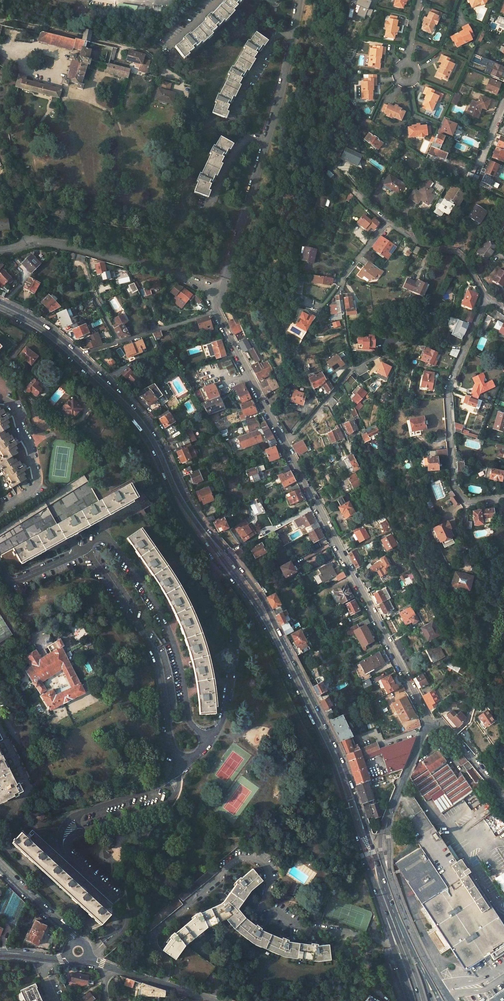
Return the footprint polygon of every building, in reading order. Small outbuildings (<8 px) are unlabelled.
[(225,21),(229,17),(234,11),(237,8),(240,4),(243,0),(227,0),(209,18),(208,17),(206,19),(207,20),(187,38),(186,37),(184,39),(185,40),(174,48),(182,58),(190,52),(194,49),(199,45),(207,38),(213,32),(218,28),(220,25),(225,21)] [(373,1),(371,0),(353,0),(352,2),(361,6),(357,14),(365,18),(366,14),(370,16),(373,10),(369,8),(373,1)] [(489,0),(468,0),(472,9),(478,6),(486,2),(490,1),(489,0)] [(117,2),(116,8),(136,12),(138,6),(117,2)] [(438,13),(432,10),(428,19),(425,18),(424,20),(424,21),(427,22),(426,24),(425,23),(424,26),(422,29),(431,33),(433,27),(437,20),(438,17),(440,18),(442,14),(438,12),(438,13)] [(386,21),(384,30),(386,30),(384,36),(394,38),(395,34),(395,32),(394,32),(394,30),(397,30),(398,31),(398,28),(397,27),(398,20),(396,19),(397,16),(390,15),(390,18),(388,17),(388,21),(386,21)] [(498,15),(496,21),(503,25),(503,18),(498,15)] [(458,34),(456,35),(455,36),(454,35),(450,37),(452,42),(453,41),(457,47),(464,43),(463,41),(471,38),(474,36),(468,24),(461,28),(463,30),(459,32),(460,33),(458,34)] [(82,37),(81,40),(75,38),(75,39),(60,36),(57,47),(72,51),(73,48),(80,50),(79,57),(70,54),(68,59),(71,60),(65,80),(63,79),(62,84),(67,85),(68,82),(78,84),(76,88),(82,89),(83,85),(81,84),(86,64),(89,65),(90,60),(88,59),(91,50),(82,47),(84,41),(89,42),(90,38),(92,31),(84,29),(82,37)] [(39,33),(39,34),(37,41),(57,47),(60,36),(43,32),(42,31),(41,31),(41,32),(40,32),(39,33)] [(266,42),(256,34),(248,45),(247,44),(244,47),(246,48),(232,70),(230,69),(228,73),(230,74),(217,97),(216,96),(213,100),(215,101),(210,113),(221,118),(227,105),(241,80),(257,54),(266,42)] [(373,49),(373,57),(370,57),(370,66),(376,67),(376,68),(382,68),(382,63),(381,63),(381,62),(381,59),(381,58),(382,58),(383,53),(386,54),(386,47),(374,46),(373,49)] [(144,55),(129,51),(126,60),(140,64),(138,70),(147,72),(149,64),(147,63),(148,60),(143,59),(144,55)] [(448,71),(452,63),(453,60),(441,55),(438,62),(441,63),(439,67),(440,67),(440,68),(438,71),(438,72),(437,72),(435,76),(440,78),(441,77),(447,79),(450,72),(448,71)] [(491,60),(490,64),(494,66),(490,75),(499,78),(503,69),(503,65),(491,60)] [(127,79),(129,70),(107,64),(105,72),(127,79)] [(17,87),(58,98),(61,90),(25,80),(26,78),(18,74),(15,86),(17,87)] [(365,82),(365,90),(362,91),(362,100),(368,99),(368,101),(375,101),(375,96),(373,96),(373,95),(373,92),(373,91),(375,91),(375,86),(378,86),(378,79),(364,79),(365,82)] [(496,94),(501,83),(490,79),(489,80),(488,84),(485,89),(496,94)] [(171,84),(163,82),(161,90),(158,89),(156,100),(161,101),(160,103),(167,105),(167,103),(173,104),(175,93),(169,92),(171,84)] [(425,94),(424,99),(425,99),(422,105),(426,107),(425,108),(431,111),(434,104),(432,103),(437,92),(426,87),(423,93),(425,94)] [(437,92),(432,103),(434,104),(439,101),(442,94),(437,92)] [(459,95),(454,93),(450,102),(454,104),(457,98),(458,98),(459,95)] [(477,118),(481,108),(486,110),(489,100),(479,96),(477,103),(471,100),(468,108),(470,111),(468,115),(477,118)] [(395,105),(388,103),(388,104),(385,103),(382,109),(385,110),(385,111),(387,112),(386,114),(395,118),(395,116),(401,118),(405,109),(401,108),(399,107),(399,108),(397,107),(398,104),(396,103),(395,105)] [(444,131),(452,135),(456,124),(448,121),(449,119),(444,116),(437,132),(442,134),(444,131)] [(416,139),(424,138),(424,136),(427,136),(427,135),(430,134),(429,127),(427,127),(426,127),(426,126),(419,127),(419,125),(416,125),(416,126),(416,129),(414,129),(414,128),(413,128),(408,129),(409,138),(416,137),(416,139)] [(382,143),(377,139),(377,138),(374,136),(374,137),(368,133),(364,139),(366,140),(364,142),(375,149),(376,147),(378,149),(382,143)] [(444,137),(438,134),(437,138),(435,137),(431,146),(438,149),(444,137)] [(501,135),(499,139),(496,138),(495,141),(496,141),(495,145),(503,149),(503,136),(501,135)] [(230,145),(219,138),(213,150),(211,149),(209,153),(210,153),(200,176),(198,175),(196,180),(198,180),(194,192),(201,195),(206,197),(210,183),(222,159),(230,145)] [(433,153),(435,154),(445,159),(448,153),(438,149),(431,146),(425,159),(429,161),(432,155),(433,153)] [(503,157),(503,150),(496,147),(492,157),(502,161),(503,157)] [(342,172),(347,174),(350,163),(340,160),(337,168),(343,170),(342,172)] [(490,177),(491,175),(493,176),(498,163),(490,160),(485,172),(483,177),(481,181),(492,186),(495,180),(490,177)] [(382,186),(398,196),(405,184),(389,175),(382,186)] [(433,196),(429,193),(432,189),(428,186),(430,182),(427,180),(425,180),(418,193),(415,190),(410,199),(417,203),(420,199),(425,202),(428,204),(433,196)] [(368,196),(372,189),(368,186),(363,191),(368,196)] [(445,212),(449,214),(452,209),(452,208),(454,205),(451,203),(453,200),(456,202),(455,203),(459,205),(465,195),(461,192),(462,191),(457,188),(457,189),(452,186),(443,201),(440,207),(446,211),(445,212)] [(318,198),(316,205),(324,208),(326,201),(318,198)] [(440,199),(432,212),(440,217),(443,215),(445,212),(446,211),(440,207),(443,201),(440,199)] [(477,203),(469,216),(474,219),(476,217),(480,221),(487,210),(477,203)] [(370,227),(373,229),(380,221),(374,216),(371,221),(363,215),(357,223),(367,231),(370,227)] [(9,228),(8,217),(0,218),(0,230),(9,228)] [(436,236),(443,240),(447,234),(440,229),(436,236)] [(385,238),(380,235),(373,244),(382,251),(390,256),(397,246),(391,242),(390,243),(389,242),(389,241),(386,239),(385,240),(384,239),(385,238)] [(488,240),(477,253),(486,261),(497,248),(488,240)] [(304,247),(303,255),(300,255),(300,259),(302,259),(302,261),(313,263),(316,250),(304,247)] [(380,254),(388,259),(390,256),(382,251),(380,254)] [(40,264),(32,256),(23,264),(32,273),(40,264)] [(95,264),(99,281),(111,278),(109,271),(106,272),(104,261),(97,259),(97,264),(95,264)] [(364,274),(369,278),(374,278),(376,275),(377,276),(380,275),(383,271),(368,260),(363,266),(357,275),(361,277),(364,274)] [(3,284),(5,286),(12,280),(10,278),(2,269),(0,271),(0,280),(3,284)] [(498,269),(491,280),(499,285),(500,283),(502,284),(503,285),(503,273),(498,269)] [(332,278),(326,278),(313,276),(312,283),(322,284),(323,282),(328,283),(332,284),(332,278)] [(34,293),(39,283),(29,278),(27,282),(26,282),(25,284),(26,284),(24,288),(34,293)] [(412,290),(416,282),(408,278),(406,281),(410,283),(407,288),(412,290)] [(161,290),(159,280),(149,282),(151,292),(161,290)] [(421,294),(426,284),(417,280),(416,282),(412,290),(421,294)] [(138,291),(137,288),(134,283),(128,285),(132,294),(138,291)] [(171,294),(175,297),(174,299),(177,302),(175,304),(181,309),(188,299),(191,301),(192,299),(198,304),(202,301),(200,298),(196,294),(194,296),(192,295),(182,287),(176,287),(171,294)] [(477,294),(467,290),(462,304),(472,308),(477,294)] [(355,308),(352,308),(350,293),(343,294),(346,315),(355,313),(355,308)] [(60,306),(48,295),(46,297),(41,302),(51,311),(60,306)] [(202,302),(195,307),(200,314),(207,309),(202,302)] [(64,327),(73,324),(70,317),(66,309),(56,313),(60,321),(61,321),(64,327)] [(495,309),(491,315),(498,320),(502,314),(495,309)] [(125,329),(123,324),(126,323),(126,322),(122,314),(114,319),(117,324),(113,326),(119,337),(122,338),(129,336),(127,331),(129,330),(129,329),(128,328),(128,327),(125,329)] [(292,327),(304,334),(313,320),(308,316),(304,323),(302,322),(305,317),(300,314),(297,318),(298,319),(292,327)] [(210,329),(211,335),(219,332),(216,328),(212,329),(209,317),(211,317),(210,315),(196,320),(199,328),(205,331),(210,329)] [(458,332),(465,335),(471,322),(464,320),(459,318),(453,330),(458,332)] [(240,331),(236,324),(237,323),(236,322),(235,322),(233,319),(227,322),(238,341),(244,338),(240,331)] [(78,327),(73,329),(76,338),(88,332),(85,324),(78,327)] [(159,339),(159,336),(161,336),(160,331),(152,334),(155,340),(159,339)] [(97,332),(90,335),(91,340),(84,343),(88,349),(96,346),(102,345),(97,332)] [(369,340),(358,338),(357,344),(362,344),(362,350),(369,351),(369,348),(376,349),(377,341),(375,341),(376,337),(369,337),(369,340)] [(480,337),(477,349),(483,350),(486,339),(480,337)] [(238,343),(243,352),(248,349),(250,348),(252,347),(251,346),(250,347),(246,340),(246,339),(238,343)] [(145,348),(142,340),(123,347),(127,358),(142,352),(141,350),(145,348)] [(221,340),(202,344),(206,357),(214,355),(215,358),(225,355),(221,340)] [(253,347),(252,347),(250,348),(257,361),(261,359),(262,361),(264,360),(261,353),(262,353),(258,344),(253,347)] [(30,365),(37,356),(25,347),(20,355),(25,359),(25,360),(30,365)] [(432,364),(437,353),(425,348),(420,359),(426,362),(428,363),(432,364)] [(248,349),(243,352),(250,365),(255,362),(248,349)] [(456,357),(459,350),(451,349),(449,354),(456,357)] [(335,356),(327,362),(334,371),(344,364),(337,355),(336,355),(336,354),(335,355),(335,356)] [(230,376),(237,372),(230,359),(216,364),(219,370),(226,368),(230,376)] [(264,380),(262,377),(265,375),(268,373),(268,374),(273,371),(267,359),(257,365),(251,368),(259,383),(264,380)] [(391,367),(381,362),(376,372),(381,374),(386,377),(389,371),(391,367)] [(137,377),(130,371),(133,368),(129,364),(120,368),(107,373),(115,380),(121,373),(126,378),(127,377),(131,382),(137,377)] [(71,378),(76,372),(71,367),(64,375),(68,378),(69,376),(71,378)] [(367,371),(358,376),(363,382),(371,377),(367,371)] [(386,377),(381,374),(379,377),(386,381),(390,372),(389,371),(386,377)] [(434,373),(423,371),(420,387),(431,388),(434,373)] [(309,378),(313,387),(322,383),(328,393),(332,388),(326,377),(324,378),(321,372),(316,375),(316,374),(310,377),(310,378),(309,378)] [(483,373),(471,379),(476,389),(474,390),(472,390),(470,396),(477,398),(478,394),(493,387),(490,381),(483,385),(482,383),(486,380),(483,373)] [(270,376),(268,378),(268,379),(259,384),(265,394),(278,386),(273,376),(271,378),(270,376)] [(35,378),(28,386),(32,390),(37,395),(42,389),(38,385),(40,383),(35,378)] [(346,379),(342,384),(345,391),(351,385),(346,379)] [(193,391),(200,403),(218,396),(213,383),(193,391)] [(153,384),(139,391),(137,392),(141,397),(142,396),(148,405),(161,396),(153,384)] [(235,389),(232,390),(233,392),(235,397),(237,396),(237,397),(239,397),(241,402),(250,398),(245,387),(244,385),(235,389)] [(351,398),(356,402),(359,399),(360,400),(364,396),(362,394),(365,392),(361,389),(353,398),(352,397),(351,398)] [(302,405),(304,396),(302,396),(302,393),(297,392),(297,391),(293,390),(290,401),(302,405)] [(389,395),(385,392),(381,399),(385,402),(389,395)] [(478,408),(481,400),(477,398),(470,396),(466,394),(463,402),(478,408)] [(273,395),(267,399),(271,406),(275,399),(273,395)] [(337,400),(333,395),(327,401),(331,408),(337,400)] [(224,408),(218,396),(200,403),(207,414),(224,408)] [(251,399),(239,404),(242,411),(238,412),(240,418),(256,412),(251,399)] [(71,401),(69,400),(62,406),(64,408),(62,410),(71,419),(81,408),(72,400),(71,401)] [(0,464),(0,466),(14,487),(28,478),(26,475),(29,473),(18,457),(16,458),(14,455),(19,452),(17,449),(20,447),(9,431),(7,433),(5,430),(10,426),(8,423),(11,422),(0,406),(0,454),(5,461),(0,464)] [(286,416),(282,408),(274,412),(278,420),(286,416)] [(174,422),(169,414),(167,410),(158,417),(164,427),(174,422)] [(497,412),(493,428),(503,431),(503,414),(497,412)] [(51,419),(44,417),(41,428),(48,430),(51,419)] [(256,417),(246,420),(248,428),(244,429),(246,433),(267,425),(264,420),(258,422),(256,417)] [(422,417),(410,419),(410,420),(406,420),(408,431),(412,430),(412,431),(425,428),(422,417)] [(357,429),(352,419),(343,423),(348,433),(357,429)] [(479,436),(468,433),(469,431),(462,429),(463,425),(454,422),(454,431),(478,439),(479,436)] [(246,433),(238,436),(240,441),(239,441),(241,448),(261,441),(260,435),(263,433),(263,431),(268,429),(267,425),(246,433)] [(377,427),(370,430),(366,432),(363,433),(361,434),(364,442),(369,439),(368,436),(377,432),(379,431),(377,427)] [(196,440),(190,428),(184,431),(185,432),(184,433),(184,434),(184,435),(184,436),(183,438),(183,439),(182,441),(173,445),(175,449),(189,443),(194,441),(196,440)] [(329,443),(343,436),(339,428),(337,428),(327,433),(329,437),(327,438),(329,443)] [(268,429),(263,431),(263,433),(264,435),(263,435),(265,439),(266,438),(270,445),(275,442),(268,429)] [(307,450),(302,440),(292,446),(294,450),(296,449),(298,454),(307,450)] [(189,443),(175,449),(181,462),(190,458),(186,449),(185,447),(190,445),(189,443)] [(278,457),(276,452),(274,445),(268,447),(268,448),(265,450),(265,448),(262,449),(264,454),(266,453),(268,461),(278,457)] [(195,456),(192,447),(186,449),(190,458),(195,456)] [(426,451),(426,455),(423,456),(424,466),(428,466),(428,470),(437,469),(436,455),(436,449),(430,450),(426,451)] [(360,469),(352,453),(347,456),(347,457),(344,459),(348,467),(352,465),(355,471),(360,469)] [(257,473),(255,467),(250,469),(249,468),(243,470),(244,472),(245,472),(246,476),(257,473)] [(487,467),(485,477),(501,481),(501,478),(503,479),(503,471),(487,467)] [(189,474),(193,483),(201,480),(197,470),(189,474)] [(295,481),(290,471),(283,474),(282,473),(277,474),(283,486),(288,484),(293,481),(295,481)] [(0,526),(0,537),(88,482),(83,474),(0,526)] [(356,475),(348,479),(353,488),(361,484),(356,475)] [(22,563),(138,498),(131,484),(14,549),(16,552),(14,552),(16,556),(17,555),(22,563)] [(212,485),(196,491),(199,500),(201,499),(203,504),(213,500),(210,492),(214,490),(212,485)] [(285,494),(289,504),(302,498),(298,488),(293,490),(285,494)] [(450,499),(454,505),(459,502),(452,491),(448,493),(451,498),(450,499)] [(326,495),(319,499),(322,505),(330,501),(326,495)] [(338,507),(344,519),(355,514),(348,502),(345,504),(342,499),(337,501),(339,507),(338,507)] [(332,504),(324,508),(328,516),(336,512),(332,504)] [(473,511),(475,525),(496,522),(493,509),(473,511)] [(313,523),(307,513),(293,520),(297,527),(300,526),(303,525),(305,528),(313,523)] [(377,521),(384,533),(391,529),(384,518),(377,521)] [(214,523),(218,533),(228,528),(223,519),(220,520),(219,519),(216,521),(216,522),(214,523)] [(243,519),(233,526),(243,542),(253,536),(248,529),(249,528),(243,519)] [(435,528),(434,528),(440,543),(442,542),(443,545),(453,540),(451,538),(454,537),(450,529),(451,529),(448,522),(437,527),(437,526),(434,527),(435,528)] [(307,533),(312,543),(323,538),(317,527),(312,530),(307,533)] [(364,528),(354,533),(359,543),(368,538),(364,528)] [(156,579),(160,585),(163,591),(164,593),(172,607),(174,611),(176,614),(177,618),(180,623),(181,627),(183,631),(185,638),(193,661),(196,676),(198,690),(200,711),(214,710),(213,698),(212,690),(212,684),(210,672),(209,667),(207,661),(206,656),(205,651),(203,646),(202,642),(198,630),(193,617),(186,603),(184,598),(182,594),(179,590),(176,584),(174,581),(165,567),(140,531),(128,539),(148,567),(156,579)] [(391,535),(381,541),(386,551),(397,545),(391,535)] [(494,541),(491,538),(485,544),(489,547),(494,541)] [(266,552),(262,545),(264,544),(263,541),(260,542),(261,543),(250,549),(255,558),(266,552)] [(240,549),(234,553),(238,558),(244,554),(240,549)] [(355,551),(348,554),(356,569),(362,565),(355,551)] [(384,556),(370,564),(375,572),(376,571),(380,577),(388,573),(387,571),(387,570),(386,568),(389,566),(384,556)] [(280,567),(285,577),(295,572),(290,562),(280,567)] [(337,574),(332,563),(319,570),(321,574),(318,575),(321,582),(337,574)] [(470,591),(473,576),(456,572),(452,586),(457,587),(457,590),(463,591),(464,589),(470,591)] [(352,598),(345,584),(328,593),(336,607),(352,598)] [(374,595),(379,604),(389,599),(390,598),(385,588),(374,595)] [(266,598),(272,609),(280,604),(274,594),(266,598)] [(394,609),(389,599),(379,604),(384,614),(394,609)] [(353,600),(344,605),(349,616),(358,611),(353,600)] [(418,621),(410,606),(399,612),(405,625),(411,622),(413,624),(418,621)] [(290,619),(285,610),(283,611),(275,615),(280,625),(289,620),(290,619)] [(368,618),(344,631),(346,635),(353,632),(360,647),(372,641),(364,625),(370,622),(368,618)] [(435,626),(433,621),(425,626),(427,631),(435,626)] [(281,626),(285,635),(291,632),(287,623),(281,626)] [(291,635),(297,647),(298,646),(302,653),(309,649),(299,630),(291,635)] [(406,655),(400,644),(398,639),(394,642),(402,657),(406,655)] [(51,652),(42,659),(36,650),(25,657),(30,666),(25,669),(40,694),(47,690),(42,682),(63,669),(70,685),(65,688),(63,686),(62,685),(58,687),(58,688),(59,691),(55,693),(53,690),(41,696),(50,711),(86,693),(81,683),(80,683),(63,647),(64,646),(60,640),(48,647),(51,652)] [(438,644),(427,649),(433,662),(444,656),(438,644)] [(360,682),(367,678),(369,678),(367,672),(389,660),(384,649),(353,666),(360,682)] [(470,654),(463,652),(463,655),(458,655),(450,660),(461,666),(470,654)] [(417,668),(413,659),(405,663),(409,672),(417,668)] [(443,664),(477,683),(480,673),(476,671),(475,676),(448,661),(443,664)] [(14,676),(17,681),(23,677),(20,672),(14,676)] [(423,674),(413,679),(422,696),(428,693),(424,685),(428,683),(423,674)] [(380,680),(386,693),(395,689),(388,675),(380,680)] [(370,685),(367,678),(360,682),(363,688),(370,685)] [(312,687),(319,700),(324,697),(322,693),(326,691),(321,682),(312,687)] [(428,693),(422,696),(431,713),(436,708),(435,706),(437,705),(435,702),(439,701),(433,690),(428,693)] [(320,701),(327,716),(332,713),(329,706),(331,705),(327,697),(320,701)] [(404,697),(391,704),(400,722),(413,715),(404,697)] [(436,708),(431,713),(433,718),(436,718),(440,716),(436,708)] [(487,710),(478,716),(485,727),(494,721),(487,710)] [(459,718),(453,712),(449,716),(451,719),(450,720),(457,727),(458,727),(463,721),(459,718)] [(341,715),(330,721),(339,741),(348,738),(351,736),(341,715)] [(419,721),(406,728),(407,732),(419,727),(420,725),(419,721)] [(415,737),(380,749),(389,774),(402,769),(415,737)] [(351,747),(348,738),(339,741),(345,755),(352,752),(351,747)] [(359,750),(361,756),(379,749),(376,743),(359,750)] [(366,781),(370,780),(361,756),(359,750),(358,750),(352,752),(345,755),(348,760),(356,785),(366,781)] [(430,798),(441,813),(473,791),(485,782),(462,756),(456,760),(461,766),(462,766),(474,783),(469,786),(461,776),(457,779),(437,750),(415,764),(410,777),(425,801),(430,798)] [(1,791),(0,791),(0,808),(22,798),(0,753),(0,788),(1,791)] [(486,768),(492,763),(487,758),(481,763),(486,768)] [(356,785),(363,806),(373,802),(366,781),(356,785)] [(397,810),(415,836),(432,825),(422,810),(406,787),(402,797),(397,810)] [(364,808),(367,818),(374,815),(375,817),(380,815),(376,804),(364,808)] [(490,829),(493,828),(495,833),(502,831),(497,815),(486,818),(490,829)] [(492,959),(503,952),(503,927),(466,869),(466,868),(460,859),(456,862),(432,825),(415,836),(416,837),(416,838),(419,843),(421,847),(395,864),(461,964),(464,970),(469,967),(470,966),(489,954),(492,959)] [(408,830),(405,826),(394,833),(397,837),(408,830)] [(43,840),(34,832),(29,838),(23,832),(14,842),(29,856),(43,840)] [(43,840),(29,856),(33,859),(43,869),(58,854),(43,840)] [(58,854),(43,869),(58,883),(73,868),(58,854)] [(171,938),(164,949),(177,958),(186,945),(207,927),(228,918),(235,927),(253,942),(254,943),(286,957),(319,963),(333,961),(331,945),(321,946),(320,944),(313,943),(312,945),(290,942),(290,940),(284,938),(284,939),(264,929),(263,927),(259,924),(258,925),(247,917),(240,907),(252,890),(265,879),(254,867),(242,877),(242,876),(239,878),(237,881),(237,882),(226,900),(222,903),(202,912),(201,911),(199,912),(195,915),(196,916),(177,933),(176,931),(171,937),(171,938)] [(73,868),(58,883),(73,896),(87,881),(73,868)] [(87,881),(73,896),(88,910),(102,895),(87,881)] [(6,906),(13,916),(25,907),(11,888),(6,892),(11,898),(6,901),(8,904),(6,906)] [(102,895),(88,910),(103,924),(112,914),(109,911),(113,905),(102,895)] [(184,904),(179,898),(142,928),(148,934),(184,904)] [(48,925),(35,920),(26,940),(38,946),(48,925)] [(88,980),(88,976),(73,973),(72,982),(77,983),(77,985),(82,986),(87,983),(93,984),(94,981),(88,980)] [(132,986),(134,981),(120,976),(124,984),(132,986)] [(34,984),(20,990),(23,999),(19,1000),(42,1000),(34,984)] [(164,991),(142,984),(142,996),(164,996),(164,991)] [(490,997),(487,999),(488,1000),(503,1000),(503,987),(490,997)] [(95,999),(90,993),(79,1000),(92,1000),(95,999)]
